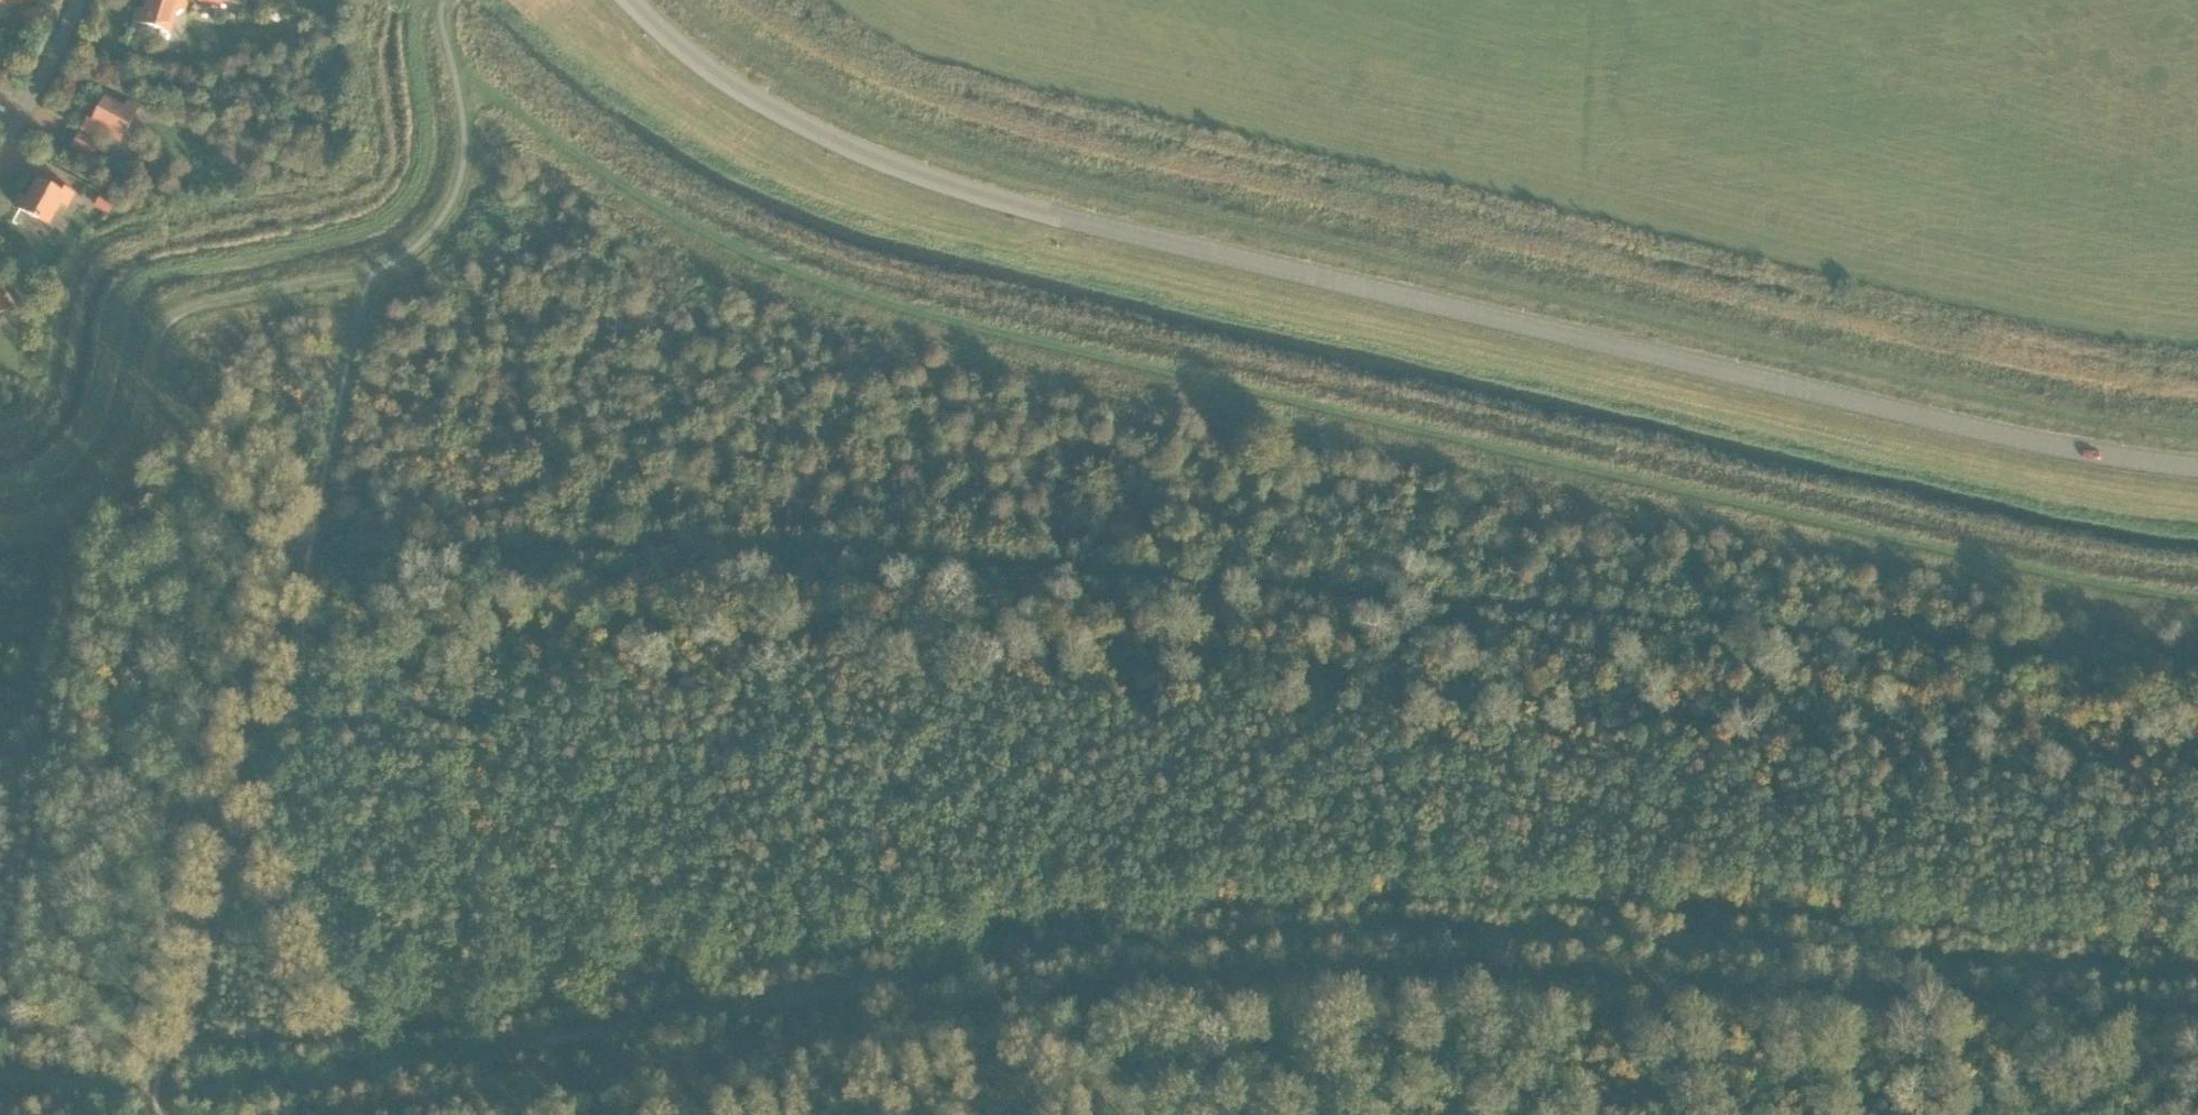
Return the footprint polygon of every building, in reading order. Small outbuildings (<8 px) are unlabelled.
[(186,0),(148,0),(144,12),(137,10),(134,21),(168,32),(176,7),(183,9),(186,0)] [(43,22),(37,6),(22,12),(29,28),(43,22)] [(123,109),(104,99),(91,123),(86,120),(82,128),(100,137),(104,131),(121,140),(138,108),(127,102),(123,109)] [(93,141),(78,133),(71,147),(85,155),(93,141)] [(65,205),(72,193),(64,189),(62,193),(38,180),(27,199),(20,196),(14,206),(46,224),(59,201),(65,205)] [(100,193),(94,206),(108,214),(115,200),(100,193)] [(12,307),(7,296),(0,299),(0,312),(12,307)]
